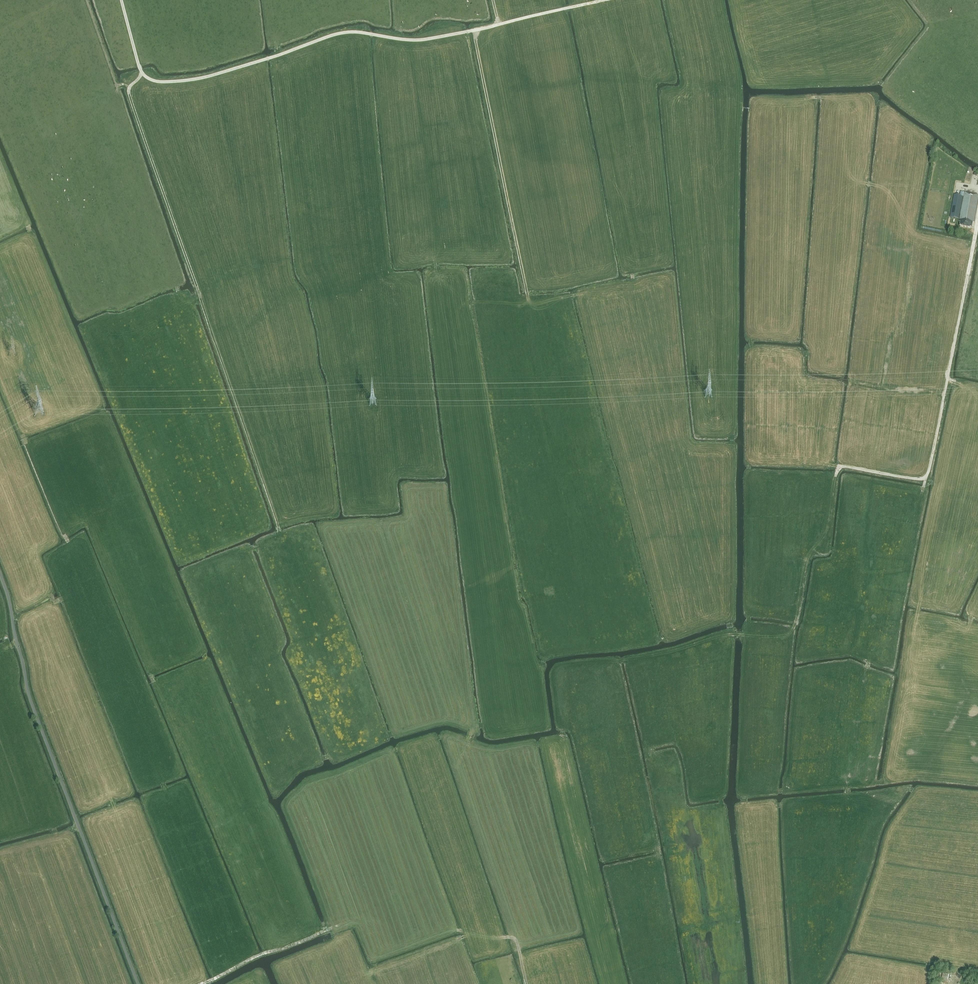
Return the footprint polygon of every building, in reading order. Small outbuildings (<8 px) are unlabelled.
[(947,156),(944,170),(949,171),(948,173),(954,174),(957,158),(947,156)] [(956,195),(955,195),(951,217),(960,219),(959,221),(961,222),(960,226),(972,228),(973,222),(975,222),(977,204),(977,195),(964,193),(965,192),(961,192),(960,196),(956,195)]
